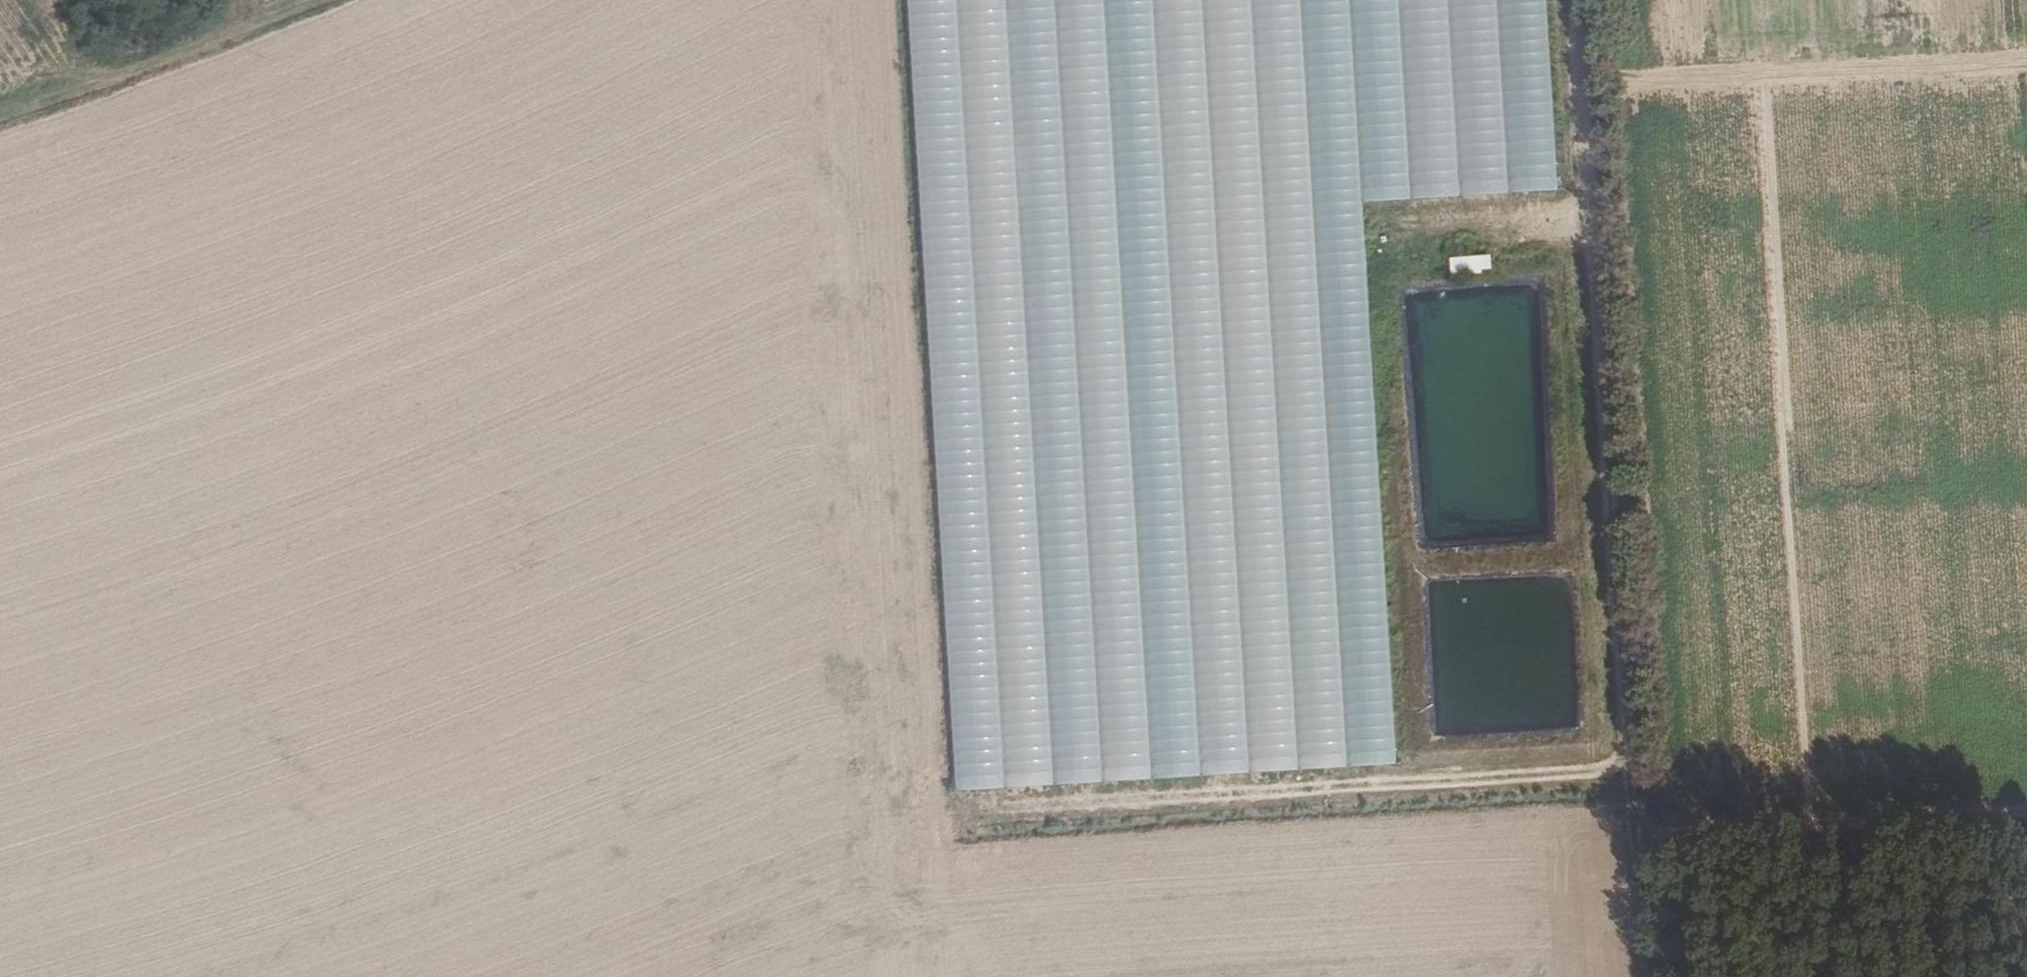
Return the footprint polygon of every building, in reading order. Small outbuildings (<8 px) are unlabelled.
[(1398,763),(1363,202),(1559,190),(1547,0),(907,0),(956,790),(1398,763)] [(1454,257),(1456,274),(1497,271),(1495,253),(1454,257)]
